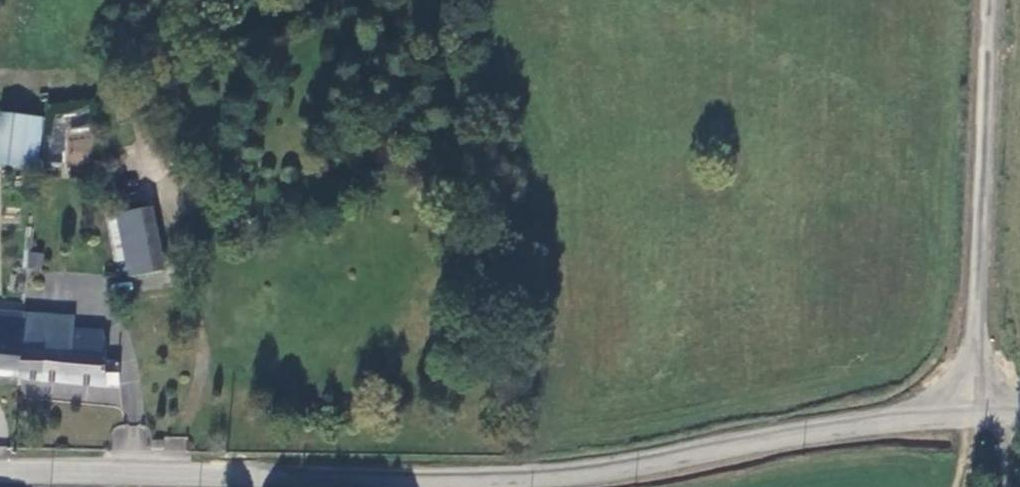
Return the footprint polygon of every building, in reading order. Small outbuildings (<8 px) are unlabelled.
[(26,166),(31,116),(5,114),(1,164),(26,166)] [(47,117),(31,116),(26,166),(42,167),(47,117)] [(92,127),(66,126),(65,165),(91,166),(92,127)] [(139,210),(115,214),(126,273),(151,270),(139,210)] [(55,228),(40,228),(38,258),(53,260),(55,228)] [(10,377),(29,378),(31,344),(33,314),(0,313),(0,376),(10,377)] [(82,318),(33,314),(31,344),(80,348),(81,329),(82,318)] [(80,348),(31,344),(29,378),(125,385),(126,365),(115,362),(116,353),(113,335),(81,329),(80,348)]
